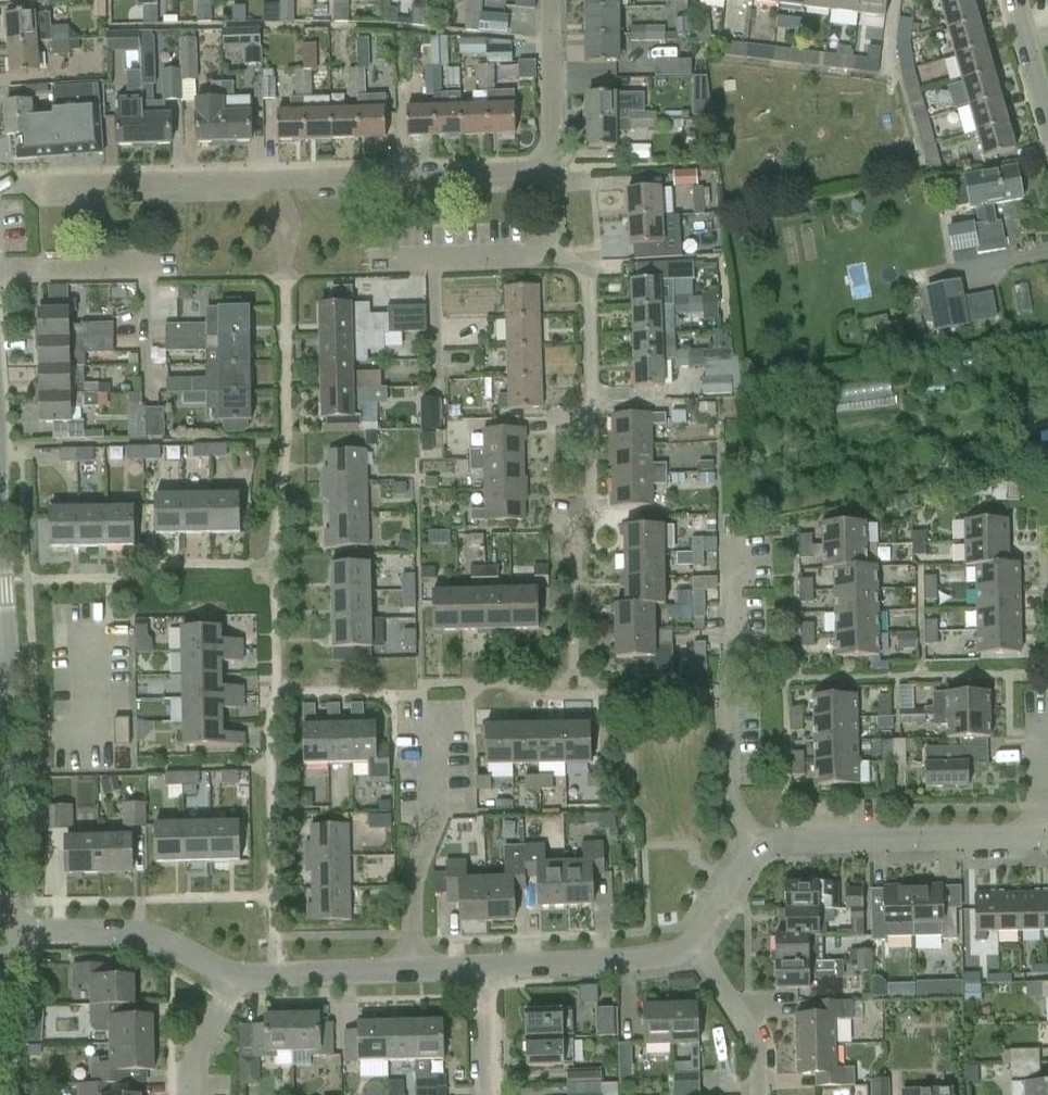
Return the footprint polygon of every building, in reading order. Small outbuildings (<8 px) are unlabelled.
[(414,8),(428,9),(429,0),(414,0),(414,8)] [(482,15),(484,0),(469,0),(468,14),(482,15)] [(587,9),(617,8),(617,0),(587,0),(587,9)] [(806,8),(807,0),(779,0),(779,5),(806,8)] [(833,0),(807,0),(806,8),(832,11),(833,0)] [(859,15),(861,0),(833,0),(832,11),(859,15)] [(887,0),(861,0),(859,15),(885,17),(887,0)] [(947,26),(978,17),(973,0),(955,0),(940,4),(947,26)] [(213,22),(212,5),(198,6),(198,22),(213,22)] [(294,23),(294,5),(279,5),(279,22),(294,23)] [(349,5),(335,5),(335,21),(349,21),(349,5)] [(693,8),(696,33),(698,44),(699,44),(712,42),(707,6),(693,8)] [(158,23),(158,7),(144,7),(144,23),(158,23)] [(428,9),(414,8),(412,24),(426,26),(428,9)] [(587,9),(587,36),(618,36),(617,8),(587,9)] [(6,16),(8,45),(37,43),(35,14),(6,16)] [(481,31),(482,15),(468,14),(467,30),(481,31)] [(482,15),(481,31),(505,34),(506,17),(482,15)] [(899,16),(897,35),(910,37),(913,19),(913,18),(899,16)] [(986,46),(978,17),(947,26),(955,55),(986,46)] [(676,20),(677,35),(692,34),(691,19),(676,20)] [(50,28),(51,42),(69,41),(68,26),(50,28)] [(648,41),(648,26),(631,26),(631,41),(648,41)] [(665,26),(648,26),(648,41),(665,41),(665,26)] [(180,39),(179,39),(179,71),(181,71),(182,82),(198,82),(196,39),(195,39),(195,31),(180,31),(180,39)] [(261,33),(226,33),(227,48),(261,48),(261,33)] [(139,34),(108,35),(108,52),(139,51),(139,34)] [(898,62),(900,70),(914,68),(909,42),(910,37),(897,35),(896,40),(896,48),(898,62)] [(140,74),(140,85),(153,85),(154,85),(154,36),(140,37),(140,74)] [(587,36),(587,63),(618,62),(618,36),(587,36)] [(370,37),(357,38),(358,52),(370,51),(370,37)] [(426,68),(426,82),(441,81),(441,67),(448,67),(447,37),(430,38),(431,68),(426,68)] [(487,54),(487,46),(487,38),(460,38),(460,54),(487,54)] [(69,41),(51,42),(52,57),(70,55),(70,51),(80,50),(79,40),(69,41)] [(748,45),(725,42),(723,56),(746,59),(748,45)] [(39,73),(37,43),(8,45),(10,75),(39,73)] [(314,43),(301,43),(302,71),(311,71),(315,71),(314,43)] [(772,62),(774,48),(748,45),(746,59),(772,62)] [(512,46),(487,46),(487,54),(487,63),(512,63),(512,46)] [(955,55),(962,81),(993,72),(986,46),(955,55)] [(772,62),(798,65),(800,51),(774,48),(772,62)] [(827,54),(800,51),(798,65),(825,68),(827,54)] [(825,68),(851,71),(853,57),(827,54),(825,68)] [(879,60),(853,57),(851,71),(877,74),(879,60)] [(655,61),(655,78),(692,77),(692,61),(655,61)] [(480,79),(495,79),(494,65),(479,65),(480,79)] [(901,78),(907,98),(920,94),(916,78),(914,68),(900,70),(901,78)] [(357,98),(356,69),(349,70),(348,70),(349,98),(357,98)] [(356,69),(357,98),(358,110),(358,139),(385,138),(384,97),(364,97),(364,69),(356,69)] [(182,82),(181,71),(179,71),(162,71),(163,100),(182,99),(182,82)] [(263,79),(262,79),(263,101),(275,101),(275,71),(263,71),(263,79)] [(303,100),(302,71),(295,71),(295,99),(290,99),(291,112),(276,113),(277,141),(304,141),(304,112),(303,100)] [(311,71),(302,71),(303,100),(312,100),(311,71)] [(1001,99),(993,72),(962,81),(970,108),(1001,99)] [(141,146),(140,85),(140,74),(126,74),(127,89),(130,89),(130,100),(114,100),(115,146),(141,146)] [(695,111),(707,110),(706,76),(694,76),(695,111)] [(495,79),(480,79),(480,94),(487,94),(488,135),(515,134),(514,105),(514,93),(495,93),(495,79)] [(441,81),(426,82),(427,95),(433,95),(441,95),(441,94),(441,81)] [(222,143),(221,83),(211,83),(211,101),(195,101),(196,144),(222,143)] [(233,83),(221,83),(222,143),(251,142),(250,118),(250,105),(250,100),(235,100),(233,100),(233,83)] [(5,105),(7,138),(9,138),(11,160),(103,153),(98,85),(52,88),(54,117),(32,118),(30,103),(5,105)] [(153,85),(140,85),(141,146),(171,144),(169,115),(165,115),(164,102),(162,102),(154,102),(153,85)] [(312,100),(303,100),(304,112),(304,141),(332,140),(331,111),(331,94),(312,94),(312,100)] [(433,95),(433,96),(433,108),(434,137),(463,136),(462,107),(460,107),(460,94),(447,94),(441,95),(433,95)] [(474,107),(462,107),(463,136),(488,135),(487,94),(480,94),(474,94),(474,107)] [(907,98),(913,118),(914,123),(927,120),(923,103),(920,94),(907,98)] [(587,95),(587,121),(629,121),(629,114),(629,95),(616,95),(587,95)] [(970,108),(977,133),(1008,124),(1001,99),(970,108)] [(407,138),(434,137),(433,108),(406,109),(407,138)] [(358,110),(331,111),(332,140),(358,139),(358,110)] [(934,141),(930,128),(927,120),(914,123),(922,148),(935,145),(934,141)] [(657,121),(629,121),(587,121),(587,148),(616,148),(616,132),(629,132),(629,129),(657,129),(657,122),(657,121)] [(1016,150),(1008,124),(977,133),(984,159),(1016,150)] [(869,167),(917,168),(918,144),(869,143),(869,167)] [(929,174),(942,171),(935,145),(922,148),(929,174)] [(628,146),(627,160),(650,160),(650,146),(628,146)] [(977,250),(978,254),(1005,249),(1000,222),(995,224),(991,205),(1023,199),(1016,167),(964,176),(970,209),(976,208),(979,226),(974,227),(974,223),(947,228),(951,254),(977,250)] [(696,171),(672,172),(673,187),(697,186),(696,171)] [(692,187),(694,215),(704,214),(703,201),(703,187),(692,187)] [(626,191),(628,219),(662,217),(660,189),(626,191)] [(662,217),(628,219),(629,247),(633,246),(634,260),(664,259),(662,217)] [(850,264),(853,295),(870,293),(867,262),(850,264)] [(637,282),(631,282),(632,300),(632,307),(639,307),(673,306),(673,298),(674,298),(673,281),(695,280),(694,264),(637,265),(637,282)] [(934,328),(964,323),(956,280),(926,286),(934,328)] [(505,287),(506,320),(539,318),(538,286),(505,287)] [(206,324),(206,337),(218,337),(250,337),(250,309),(247,309),(247,303),(242,298),(226,299),(222,303),(222,310),(218,310),(206,310),(206,324)] [(639,307),(632,307),(633,320),(633,334),(662,333),(675,333),(674,314),(689,314),(688,298),(674,298),(673,298),(673,306),(639,307)] [(702,298),(688,298),(689,314),(702,313),(702,298)] [(38,312),(38,338),(113,337),(113,324),(81,324),(81,326),(69,326),(69,312),(75,312),(74,303),(42,303),(42,312),(38,312)] [(351,306),(319,307),(320,334),(389,332),(407,332),(407,308),(389,309),(389,316),(370,316),(370,305),(351,304),(351,306)] [(426,307),(407,308),(407,332),(407,334),(427,333),(426,307)] [(507,346),(540,345),(539,318),(506,320),(507,346)] [(165,325),(165,338),(206,337),(206,324),(165,325)] [(905,346),(901,324),(876,329),(881,351),(905,346)] [(732,330),(714,331),(715,350),(732,350),(732,330)] [(368,363),(368,352),(384,352),(384,336),(389,336),(389,332),(320,334),(320,364),(352,363),(368,363)] [(633,335),(630,335),(631,348),(634,347),(634,353),(634,360),(663,359),(675,359),(675,352),(675,333),(662,333),(633,334),(633,335)] [(114,353),(113,337),(38,338),(39,368),(70,367),(70,353),(81,352),(81,354),(114,353)] [(165,338),(165,352),(206,352),(206,350),(218,350),(219,365),(251,365),(250,337),(218,337),(206,337),(165,338)] [(507,346),(508,377),(541,376),(540,345),(507,346)] [(704,350),(691,351),(692,367),(705,367),(705,351),(704,350)] [(691,351),(675,352),(675,359),(676,368),(692,367),(691,351)] [(663,359),(634,360),(635,388),(664,387),(663,359)] [(320,364),(321,390),(381,388),(380,379),(380,373),(353,373),(352,363),(320,364)] [(959,379),(963,371),(958,363),(949,364),(945,372),(950,379),(959,379)] [(166,394),(183,394),(251,393),(251,365),(219,365),(206,366),(206,379),(167,381),(166,394)] [(70,367),(39,368),(39,393),(99,393),(108,393),(108,384),(99,384),(84,384),(84,367),(70,367)] [(508,377),(509,410),(542,409),(541,376),(508,377)] [(733,394),(732,377),(702,378),(702,396),(733,394)] [(892,380),(836,383),(837,408),(893,406),(892,380)] [(381,388),(321,390),(322,419),(354,418),(353,403),(386,402),(386,388),(381,388)] [(99,393),(39,393),(40,424),(53,423),(53,440),(83,440),(83,421),(72,421),(71,408),(85,408),(85,407),(99,407),(99,393)] [(192,403),(207,403),(219,403),(219,421),(223,421),(223,430),(227,434),(244,434),(248,429),(248,420),(252,420),(251,393),(183,394),(183,403),(192,403)] [(129,403),(138,406),(138,404),(138,394),(129,394),(129,403)] [(420,399),(420,431),(441,430),(440,399),(421,399),(420,399)] [(671,401),(671,410),(673,410),(673,424),(685,424),(685,409),(684,409),(684,401),(671,401)] [(699,403),(699,417),(716,417),(716,403),(699,403)] [(145,409),(145,410),(146,438),(164,437),(164,408),(158,408),(145,409)] [(652,441),(651,425),(666,425),(665,414),(611,416),(612,442),(652,441)] [(523,430),(483,430),(483,452),(470,452),(470,460),(523,459),(523,430)] [(421,446),(422,446),(422,450),(433,450),(433,446),(432,433),(421,433),(421,446)] [(652,441),(612,442),(612,475),(666,474),(666,464),(652,464),(652,441)] [(1037,443),(1042,471),(1047,470),(1047,442),(1037,443)] [(209,444),(193,445),(193,459),(210,458),(209,444)] [(226,444),(209,444),(210,458),(227,458),(226,446),(226,444)] [(143,446),(126,447),(126,460),(143,460),(143,446)] [(160,446),(143,446),(143,460),(160,460),(160,446)] [(60,449),(60,463),(77,463),(77,449),(60,449)] [(77,449),(77,463),(94,463),(93,449),(77,449)] [(323,469),(324,482),(367,481),(366,450),(328,451),(329,469),(323,469)] [(484,487),(484,489),(524,489),(523,459),(470,460),(470,473),(484,473),(484,487)] [(700,471),(713,471),(713,462),(700,462),(700,471)] [(667,485),(666,474),(612,475),(613,506),(652,506),(652,485),(667,485)] [(329,499),(329,513),(368,512),(367,481),(324,482),(324,499),(329,499)] [(1007,500),(1007,501),(1019,501),(1019,483),(1007,483),(1007,482),(991,483),(991,500),(1007,500)] [(524,520),(524,489),(484,489),(485,511),(471,511),(471,522),(485,521),(524,520)] [(184,495),(155,496),(155,535),(184,535),(184,495)] [(213,495),(184,495),(184,535),(213,534),(213,495)] [(241,534),(240,495),(213,495),(213,534),(241,534)] [(106,508),(77,509),(78,548),(107,548),(106,508)] [(135,547),(134,508),(106,508),(107,548),(135,547)] [(50,549),(78,548),(77,509),(49,509),(50,549)] [(330,531),(324,531),(325,547),(368,546),(368,512),(329,513),(330,531)] [(964,520),(964,542),(1008,540),(1008,519),(964,520)] [(823,569),(834,569),(834,567),(866,566),(865,522),(822,523),(823,569)] [(624,536),(624,554),(664,553),(663,526),(622,527),(622,536),(624,536)] [(912,532),(912,544),(925,543),(925,532),(912,532)] [(799,546),(812,546),(812,534),(798,535),(799,546)] [(692,542),(692,551),(703,551),(702,538),(692,539),(692,542)] [(965,566),(976,566),(1009,563),(1008,540),(964,542),(965,566)] [(912,556),(926,556),(925,543),(912,544),(912,556)] [(813,558),(812,546),(799,546),(799,558),(813,558)] [(703,551),(692,551),(692,553),(692,560),(692,567),(703,566),(703,551)] [(622,580),(664,580),(664,553),(624,554),(624,572),(623,572),(622,580)] [(370,563),(331,564),(331,590),(371,589),(370,563)] [(1020,583),(1019,563),(1009,563),(976,566),(976,584),(1020,583)] [(548,565),(533,565),(534,578),(548,578),(548,565)] [(470,580),(486,579),(486,566),(470,567),(470,580)] [(498,566),(486,566),(486,579),(499,579),(498,566)] [(834,567),(834,569),(834,588),(877,587),(876,566),(866,566),(834,567)] [(421,568),(420,580),(436,580),(435,567),(421,568)] [(401,574),(402,588),(415,588),(415,574),(401,574)] [(923,576),(924,586),(937,586),(937,576),(923,576)] [(799,579),(800,590),(813,590),(813,579),(799,579)] [(664,606),(664,580),(622,580),(623,589),(624,589),(625,605),(654,606),(664,606)] [(976,584),(977,609),(1020,608),(1020,583),(976,584)] [(937,599),(937,586),(924,586),(924,599),(937,599)] [(834,588),(835,609),(877,608),(877,587),(834,588)] [(402,609),(415,608),(416,608),(415,588),(402,588),(402,609)] [(331,590),(331,618),(371,617),(371,589),(331,590)] [(494,632),(494,630),(511,629),(510,590),(487,591),(487,632),(494,632)] [(538,590),(510,590),(511,629),(539,629),(538,590)] [(704,605),(704,590),(692,590),(693,605),(704,605)] [(800,603),(814,602),(813,590),(800,590),(800,603)] [(487,591),(459,592),(460,631),(477,630),(477,632),(487,632),(487,591)] [(460,631),(459,592),(432,592),(433,634),(442,634),(442,631),(460,631)] [(615,614),(615,629),(654,629),(654,606),(625,605),(613,605),(612,614),(615,614)] [(693,619),(694,619),(705,619),(704,605),(693,605),(693,619)] [(835,609),(835,633),(878,632),(877,608),(835,609)] [(977,609),(977,630),(1020,629),(1020,608),(977,609)] [(372,648),(372,640),(371,617),(331,618),(332,640),(332,649),(372,648)] [(924,621),(924,633),(937,632),(937,620),(924,621)] [(800,623),(801,636),(814,635),(814,623),(800,623)] [(147,626),(134,626),(135,652),(152,652),(151,640),(147,636),(147,626)] [(220,627),(181,628),(182,653),(242,652),(242,639),(229,640),(220,640),(220,627)] [(615,640),(616,659),(633,659),(633,662),(639,661),(640,671),(673,671),(672,645),(655,646),(654,640),(654,629),(615,629),(615,640)] [(977,654),(1021,653),(1020,640),(1020,629),(977,630),(977,640),(977,654)] [(416,640),(416,630),(402,630),(403,640),(403,647),(417,648),(416,640)] [(878,656),(878,640),(878,632),(835,633),(835,640),(836,658),(878,656)] [(938,644),(937,640),(937,632),(924,633),(924,640),(925,644),(938,644)] [(916,634),(897,634),(897,650),(917,649),(916,634)] [(814,647),(814,640),(814,635),(801,636),(801,640),(801,647),(814,647)] [(694,643),(694,646),(694,657),(705,657),(705,642),(694,643)] [(182,653),(182,675),(221,675),(221,662),(243,662),(242,652),(182,653)] [(222,687),(221,675),(182,675),(182,699),(243,698),(243,686),(222,687)] [(912,709),(913,723),(926,723),(926,718),(933,718),(989,716),(989,692),(933,693),(933,708),(925,708),(925,709),(912,709)] [(813,695),(813,716),(857,715),(856,695),(813,695)] [(182,699),(183,722),(222,722),(222,709),(244,709),(243,698),(182,699)] [(339,704),(327,705),(327,722),(340,722),(340,705),(339,704)] [(363,704),(350,704),(351,721),(364,721),(363,704)] [(315,705),(302,705),(303,722),(316,722),(315,705)] [(789,707),(790,718),(803,718),(803,707),(789,707)] [(900,724),(913,723),(912,709),(899,709),(900,724)] [(857,738),(857,715),(813,716),(814,739),(857,738)] [(947,739),(960,738),(987,738),(990,738),(989,716),(933,718),(934,725),(947,725),(947,739)] [(114,718),(114,745),(130,745),(129,718),(114,718)] [(803,731),(803,718),(790,718),(790,731),(803,731)] [(222,722),(183,722),(184,747),(244,745),(244,733),(222,734),(222,722)] [(376,724),(352,725),(353,764),(368,764),(368,784),(390,783),(389,745),(377,745),(376,724)] [(328,725),(303,725),(304,765),(329,765),(328,725)] [(352,725),(328,725),(329,765),(353,764),(352,725)] [(539,725),(512,726),(513,765),(539,765),(539,725)] [(539,765),(565,764),(564,725),(539,725),(539,765)] [(564,725),(565,764),(592,764),(591,733),(593,733),(593,725),(564,725)] [(513,765),(512,726),(483,727),(483,735),(485,735),(485,766),(513,765)] [(814,739),(814,761),(858,760),(857,738),(814,739)] [(960,752),(987,751),(987,738),(960,738),(960,748),(960,752)] [(906,765),(905,739),(900,739),(892,740),(893,766),(906,765)] [(988,764),(987,751),(960,752),(960,748),(926,749),(926,764),(925,764),(926,788),(969,787),(968,765),(988,764)] [(790,752),(791,763),(804,762),(804,751),(790,752)] [(858,785),(858,760),(814,761),(815,786),(858,785)] [(791,775),(792,775),(804,775),(804,762),(791,763),(791,775)] [(238,785),(238,771),(221,772),(221,785),(238,785)] [(199,772),(182,773),(182,786),(199,785),(199,772)] [(182,773),(165,773),(165,775),(165,787),(182,786),(182,773)] [(588,789),(601,788),(601,776),(588,776),(588,789)] [(539,789),(539,777),(524,777),(524,790),(539,789)] [(553,777),(539,777),(539,789),(553,789),(553,777)] [(476,790),(491,791),(490,778),(476,778),(476,790)] [(147,828),(146,803),(122,804),(123,829),(147,828)] [(73,806),(49,806),(49,830),(73,830),(73,806)] [(239,822),(212,823),(212,862),(240,861),(239,822)] [(212,823),(183,824),(184,863),(212,862),(212,823)] [(184,863),(183,824),(154,825),(156,864),(184,863)] [(349,855),(348,825),(310,825),(310,842),(305,842),(305,856),(349,855)] [(131,836),(99,837),(99,874),(132,873),(131,836)] [(99,874),(99,837),(65,837),(66,874),(99,874)] [(584,861),(566,862),(567,906),(593,904),(591,874),(604,874),(603,842),(583,843),(584,861)] [(544,863),(543,844),(524,845),(525,859),(525,878),(538,878),(539,907),(567,906),(566,862),(544,863)] [(311,874),(311,888),(350,886),(349,855),(305,856),(306,874),(311,874)] [(505,877),(485,878),(486,922),(514,921),(513,892),(526,891),(525,878),(525,859),(505,860),(505,877)] [(445,874),(434,874),(434,894),(447,894),(447,904),(460,903),(460,923),(486,922),(485,878),(466,879),(465,861),(445,862),(445,874)] [(785,883),(785,909),(819,908),(838,908),(838,896),(831,896),(831,883),(819,883),(819,878),(807,879),(807,883),(785,883)] [(926,890),(913,890),(913,937),(942,936),(942,939),(957,939),(956,908),(943,908),(942,885),(925,885),(926,890)] [(351,921),(350,886),(311,888),(312,904),(307,904),(307,922),(351,921)] [(913,937),(913,890),(901,890),(901,886),(884,886),(884,910),(871,910),(871,941),(886,941),(886,939),(913,937)] [(850,908),(863,907),(863,887),(845,888),(845,908),(850,908)] [(1020,893),(998,894),(999,932),(1021,931),(1020,893)] [(1021,931),(1044,931),(1043,893),(1020,893),(1021,931)] [(998,894),(974,894),(975,932),(999,932),(998,894)] [(864,935),(863,907),(850,908),(851,936),(864,935)] [(785,909),(785,935),(809,935),(826,934),(826,923),(819,923),(819,908),(785,909)] [(809,935),(785,935),(775,935),(775,962),(809,961),(809,960),(818,960),(818,948),(809,948),(809,935)] [(850,960),(857,959),(869,959),(869,950),(850,950),(850,960)] [(869,959),(857,959),(857,969),(869,968),(869,959)] [(809,961),(775,962),(775,989),(810,988),(810,974),(830,973),(829,960),(818,961),(809,961)] [(91,1006),(122,1005),(135,1005),(134,977),(104,978),(104,965),(72,966),(73,985),(90,984),(91,1006)] [(1043,965),(1031,966),(1030,974),(1043,974),(1043,965)] [(1000,974),(986,975),(986,984),(1000,983),(1000,974)] [(1011,974),(1000,974),(1000,983),(1011,983),(1011,974)] [(879,978),(872,979),(873,997),(886,997),(885,984),(879,978)] [(963,981),(917,982),(917,999),(963,998),(963,981)] [(981,985),(964,986),(965,1004),(981,1004),(981,985)] [(796,1016),(797,1045),(834,1044),(834,1020),(853,1020),(852,1003),(852,1001),(821,1002),(822,1015),(796,1016)] [(699,1059),(697,1003),(670,1004),(671,1045),(690,1044),(691,1062),(673,1063),(674,1094),(700,1094),(699,1059)] [(645,1046),(671,1045),(670,1004),(643,1005),(645,1046)] [(109,1024),(109,1045),(153,1044),(152,1017),(122,1018),(122,1005),(91,1006),(91,1025),(109,1024)] [(42,1039),(44,1009),(29,1010),(28,1040),(42,1039)] [(525,1011),(527,1039),(573,1037),(572,1009),(525,1011)] [(617,1009),(595,1010),(596,1037),(618,1036),(617,1009)] [(291,1016),(291,1011),(281,1011),(281,1016),(265,1016),(265,1025),(253,1026),(253,1027),(240,1027),(240,1056),(240,1085),(260,1085),(259,1057),(276,1057),(276,1053),(293,1052),(292,1016),(291,1016)] [(319,1015),(292,1016),(293,1052),(310,1052),(310,1057),(332,1056),(331,1024),(320,1024),(319,1015)] [(414,1021),(386,1022),(387,1061),(414,1061),(414,1021)] [(414,1021),(414,1061),(416,1061),(416,1087),(415,1087),(415,1094),(446,1094),(446,1087),(445,1076),(430,1076),(430,1060),(443,1060),(442,1021),(414,1021)] [(359,1063),(358,1062),(387,1061),(386,1022),(358,1022),(358,1030),(343,1031),(343,1063),(359,1063)] [(573,1065),(573,1037),(527,1039),(527,1067),(573,1065)] [(632,1070),(631,1044),(618,1043),(619,1070),(632,1070)] [(153,1044),(109,1045),(110,1057),(91,1058),(92,1084),(110,1084),(123,1084),(122,1071),(153,1070),(153,1044)] [(835,1068),(834,1044),(797,1045),(798,1074),(824,1073),(824,1087),(854,1086),(854,1068),(835,1068)] [(1002,1050),(1003,1064),(1010,1064),(1040,1063),(1039,1049),(1009,1050),(1002,1050)] [(1040,1063),(1010,1064),(1010,1079),(1040,1078),(1040,1063)] [(567,1084),(601,1084),(600,1069),(566,1070),(567,1084)] [(885,1079),(885,1074),(874,1073),(875,1079),(870,1079),(871,1094),(889,1094),(889,1079),(885,1079)] [(1010,1082),(1011,1094),(1047,1094),(1047,1082),(1025,1082),(1010,1082)] [(110,1084),(92,1084),(79,1085),(79,1094),(110,1094),(110,1084)] [(388,1094),(401,1094),(401,1085),(388,1085),(388,1094)] [(601,1085),(568,1086),(568,1094),(602,1094),(601,1085)]
